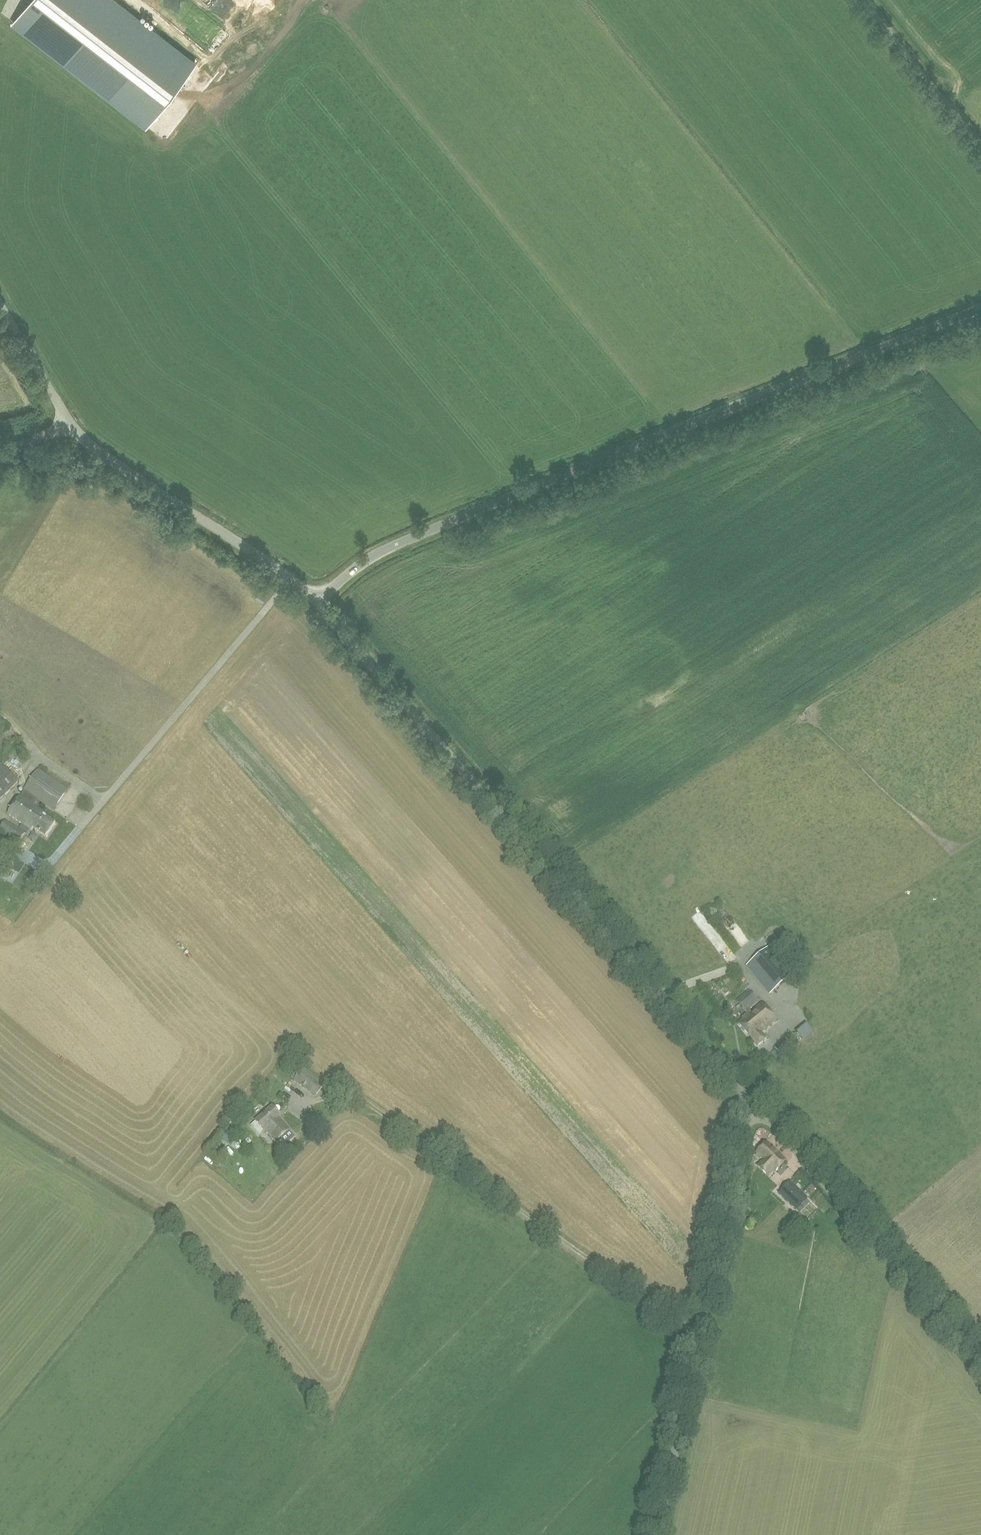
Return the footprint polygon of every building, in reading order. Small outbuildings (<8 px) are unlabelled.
[(146,127),(195,65),(112,0),(30,0),(13,23),(146,127)] [(256,597),(262,602),(265,598),(259,593),(256,597)] [(19,738),(2,720),(0,722),(0,750),(9,741),(12,744),(19,738)] [(18,782),(0,764),(0,799),(18,782)] [(25,790),(21,795),(34,805),(38,799),(55,810),(69,790),(39,769),(25,790)] [(72,785),(67,797),(77,802),(83,790),(72,785)] [(42,814),(43,812),(34,805),(21,795),(8,813),(23,824),(19,828),(6,820),(0,829),(0,831),(19,844),(26,836),(27,836),(31,830),(33,828),(45,837),(55,824),(42,814)] [(68,797),(60,808),(69,815),(77,804),(68,797)] [(15,858),(3,852),(0,851),(0,874),(7,877),(15,858)] [(810,991),(795,973),(772,945),(747,966),(785,1012),(810,991)] [(739,956),(746,955),(744,946),(738,947),(739,956)] [(770,1012),(769,1012),(762,1003),(752,1011),(749,1008),(757,1001),(748,991),(737,1001),(747,1014),(742,1018),(743,1019),(738,1023),(757,1046),(766,1039),(761,1033),(776,1020),(770,1012)] [(783,1058),(793,1048),(785,1039),(775,1049),(783,1058)] [(315,1097),(324,1085),(302,1070),(293,1081),(315,1097)] [(279,1118),(280,1116),(272,1107),(255,1122),(263,1131),(265,1130),(275,1142),(289,1130),(279,1118)] [(763,1142),(753,1152),(754,1153),(753,1154),(757,1158),(758,1157),(761,1160),(756,1164),(759,1167),(757,1169),(764,1176),(772,1167),(773,1169),(782,1161),(763,1142)] [(796,1209),(797,1208),(801,1212),(810,1202),(806,1199),(791,1183),(781,1193),(796,1209)]
